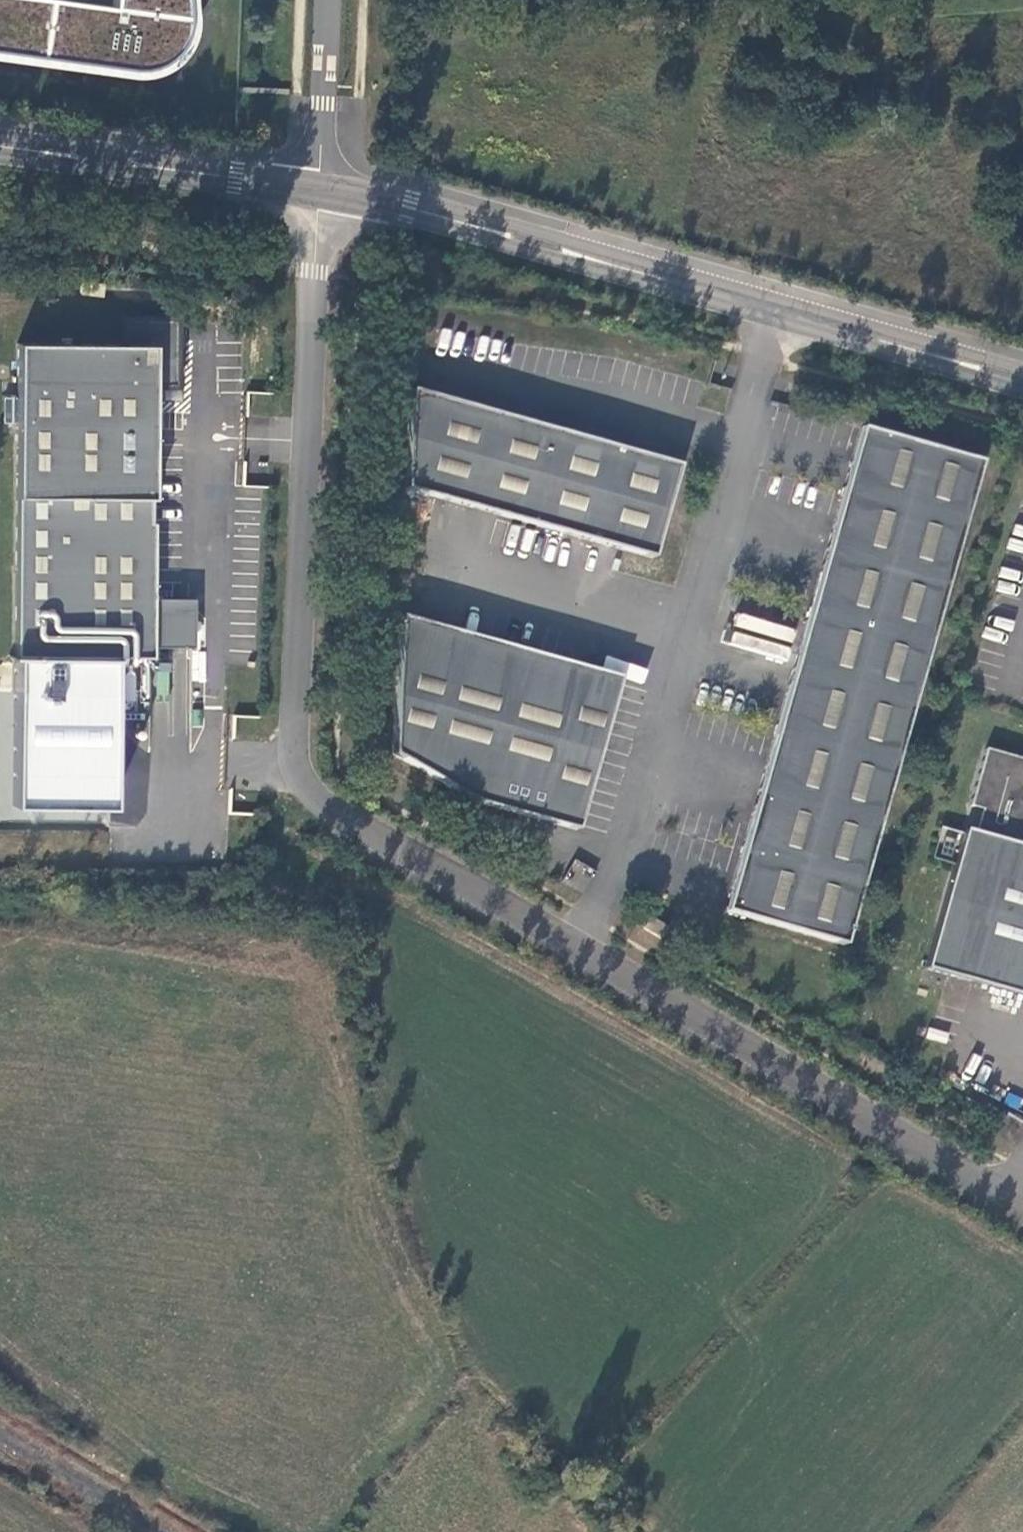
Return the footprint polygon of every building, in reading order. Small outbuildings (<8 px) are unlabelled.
[(144,80),(164,73),(180,63),(194,44),(198,21),(195,0),(0,0),(0,61),(144,80)] [(128,322),(128,347),(125,347),(20,346),(20,395),(20,403),(18,655),(154,656),(156,386),(178,386),(178,322),(128,322)] [(679,465),(411,390),(406,489),(623,550),(653,558),(679,465)] [(980,461),(861,428),(724,911),(845,945),(980,461)] [(619,678),(399,616),(392,749),(476,799),(576,830),(619,678)] [(924,971),(1022,998),(1022,758),(986,748),(969,808),(980,811),(974,834),(963,831),(924,971)] [(667,928),(646,915),(639,927),(661,940),(667,928)]
